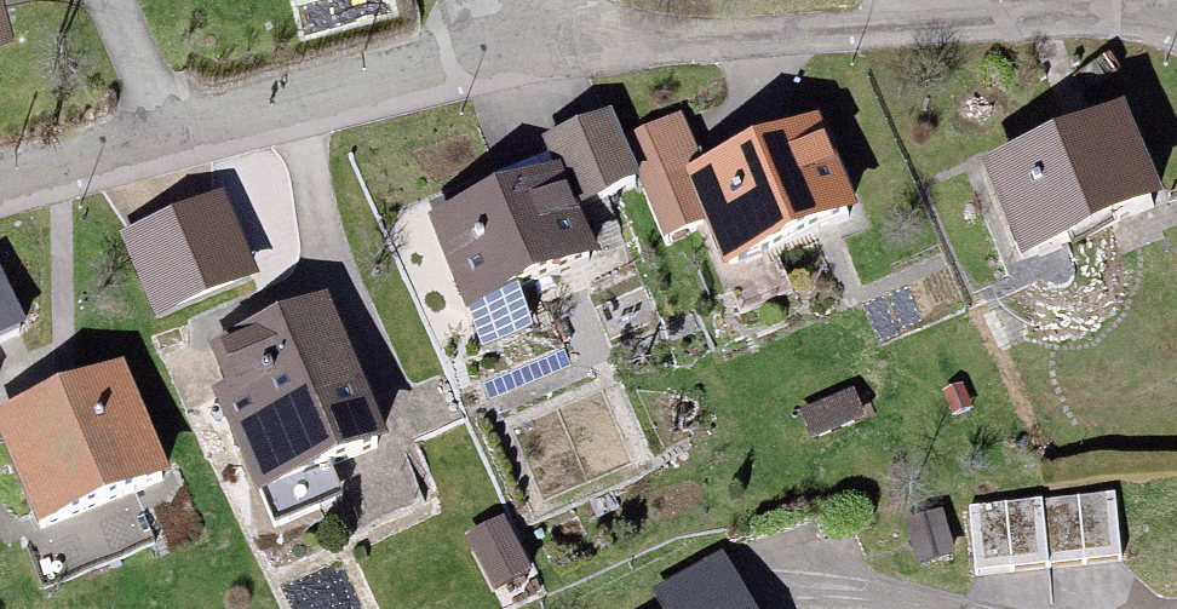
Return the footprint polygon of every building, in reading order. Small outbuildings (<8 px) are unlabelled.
[(1131,102),(986,165),(1025,252),(1169,189),(1131,102)] [(573,201),(579,217),(639,194),(609,124),(584,135),(556,146),(563,170),(573,201)] [(697,176),(732,262),(856,212),(821,126),(697,176)] [(668,136),(632,151),(672,250),(708,235),(668,136)] [(573,201),(563,170),(426,217),(455,301),(592,254),(579,217),(573,201)] [(230,205),(131,236),(158,320),(257,289),(230,205)] [(324,302),(202,349),(259,498),(382,451),(324,302)] [(3,413),(40,517),(157,476),(119,372),(3,413)] [(1103,500),(962,503),(964,566),(1105,563),(1103,500)] [(948,521),(910,528),(919,580),(958,573),(948,521)] [(728,563),(659,596),(666,608),(751,608),(728,563)]
